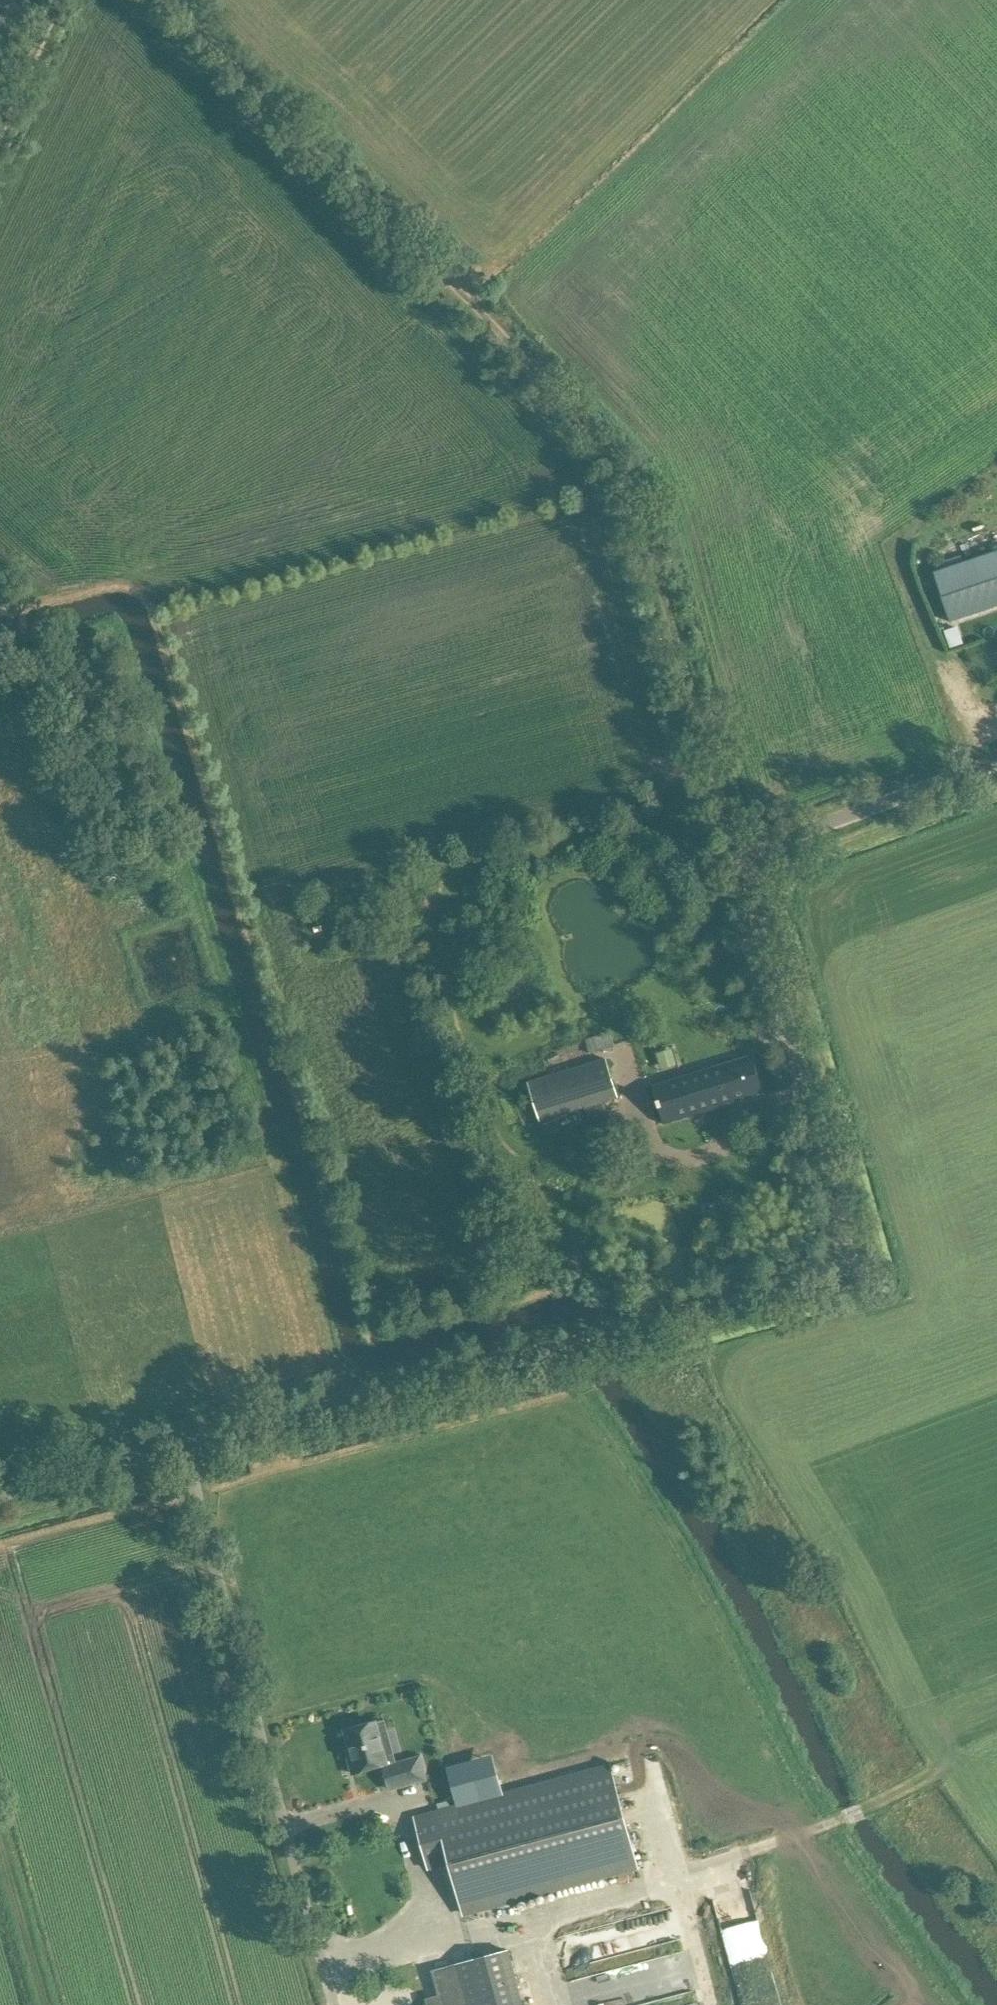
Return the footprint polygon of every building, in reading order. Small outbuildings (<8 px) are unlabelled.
[(950,622),(996,606),(996,549),(964,560),(963,555),(933,565),(935,572),(934,572),(950,622)] [(953,647),(967,642),(961,624),(947,629),(953,647)] [(614,1047),(610,1033),(586,1040),(590,1054),(614,1047)] [(752,1055),(733,1061),(655,1084),(661,1103),(667,1122),(764,1092),(752,1055)] [(541,1122),(618,1098),(606,1059),(529,1082),(541,1122)] [(647,1169),(644,1157),(630,1161),(633,1173),(647,1169)] [(391,1789),(398,1787),(426,1779),(420,1756),(396,1763),(393,1755),(386,1757),(380,1732),(387,1730),(384,1721),(377,1723),(377,1721),(345,1730),(353,1758),(349,1759),(353,1773),(384,1764),(391,1789)] [(493,1755),(446,1767),(450,1780),(457,1807),(503,1795),(493,1755)] [(639,1867),(611,1766),(503,1795),(457,1807),(416,1818),(429,1869),(451,1864),(464,1914),(639,1867)] [(753,1895),(718,1905),(727,1935),(762,1924),(753,1895)] [(559,1939),(568,1968),(645,1945),(637,1916),(559,1939)] [(509,1950),(474,1959),(455,1965),(436,1970),(436,1971),(445,2004),(462,2004),(465,2004),(466,2004),(524,2004),(509,1950)]
